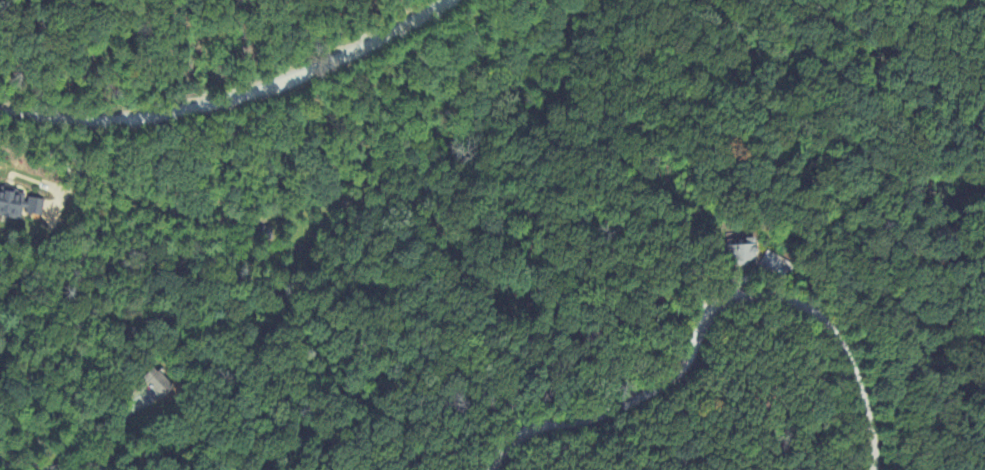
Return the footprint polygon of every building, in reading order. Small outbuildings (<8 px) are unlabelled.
[(24,214),(43,217),(46,201),(29,198),(29,196),(0,191),(0,217),(23,221),(24,214)] [(753,246),(727,249),(730,269),(755,266),(753,246)]
